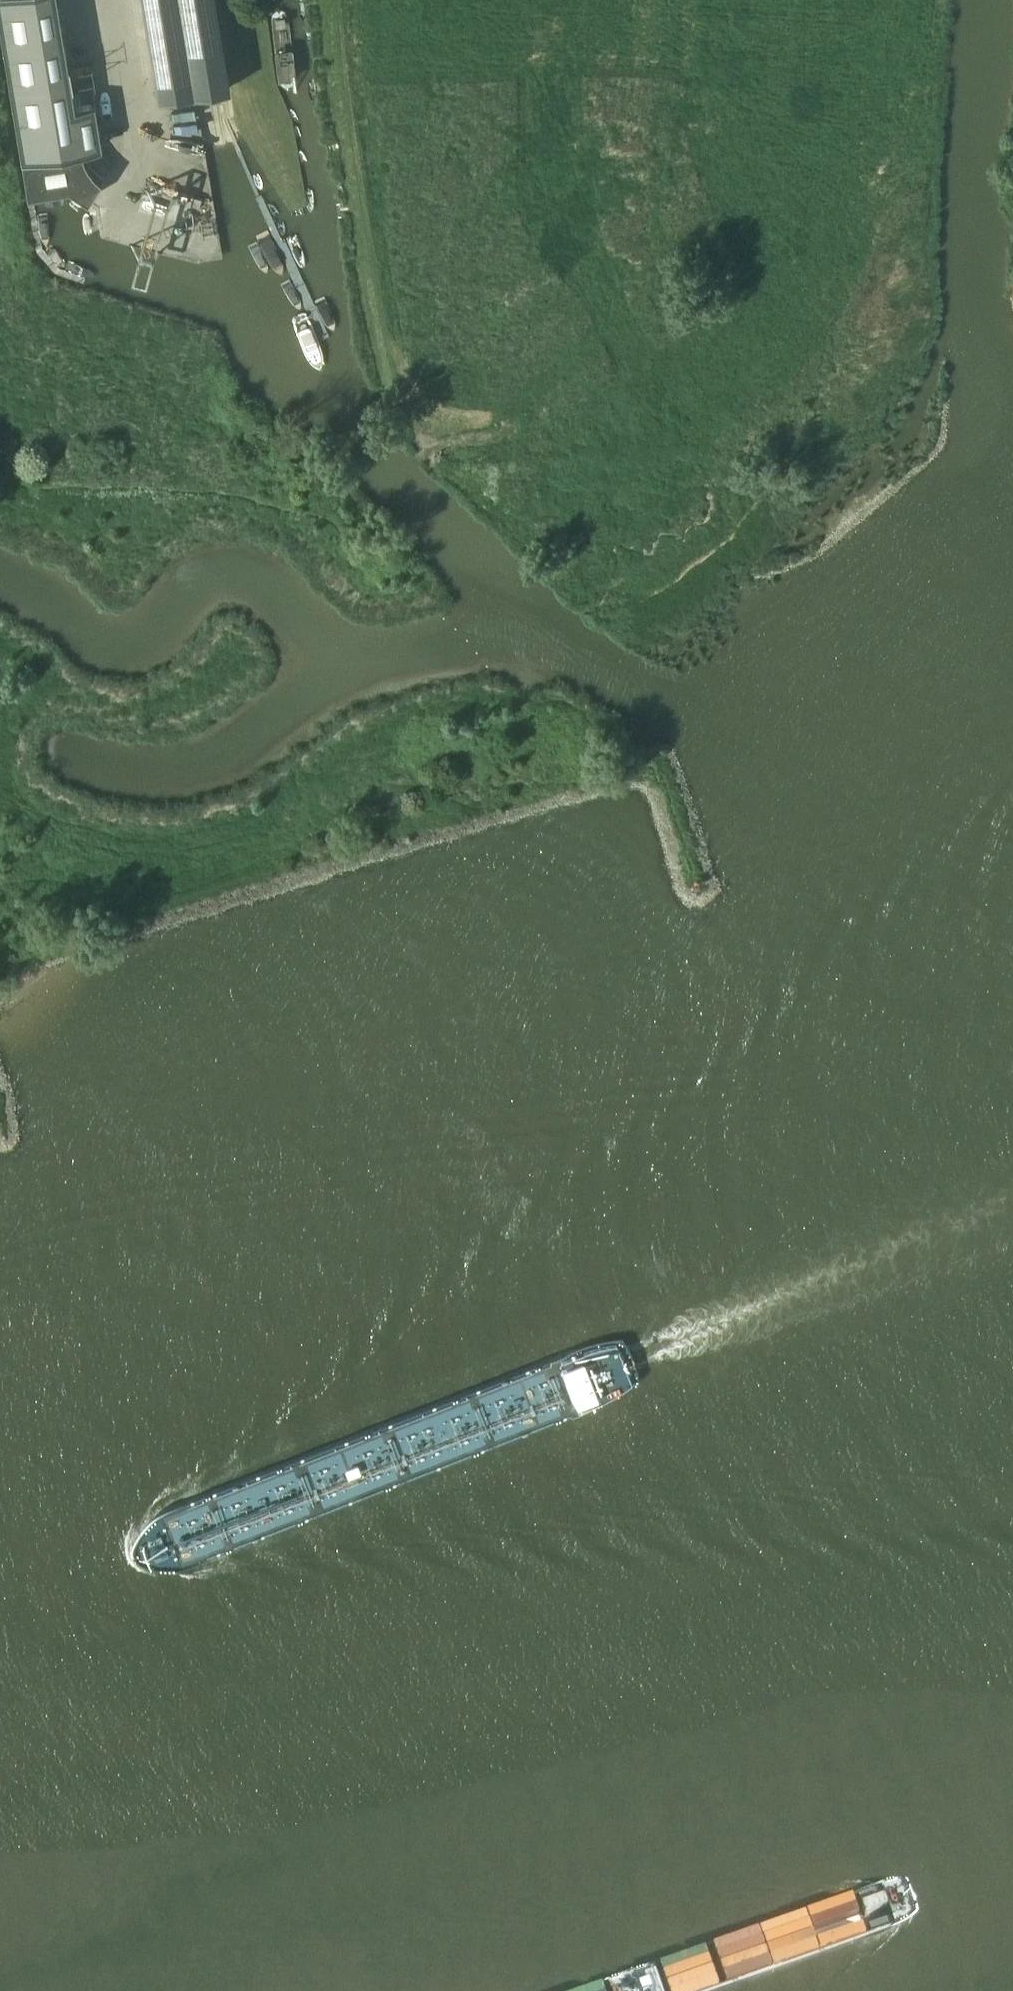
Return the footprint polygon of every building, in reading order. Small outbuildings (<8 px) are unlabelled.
[(22,158),(28,194),(69,187),(87,199),(102,178),(98,175),(95,172),(92,169),(89,165),(87,161),(85,157),(83,153),(82,148),(102,145),(95,102),(76,106),(58,0),(0,0),(0,23),(22,158)] [(216,0),(143,0),(159,99),(230,88),(216,0)]
